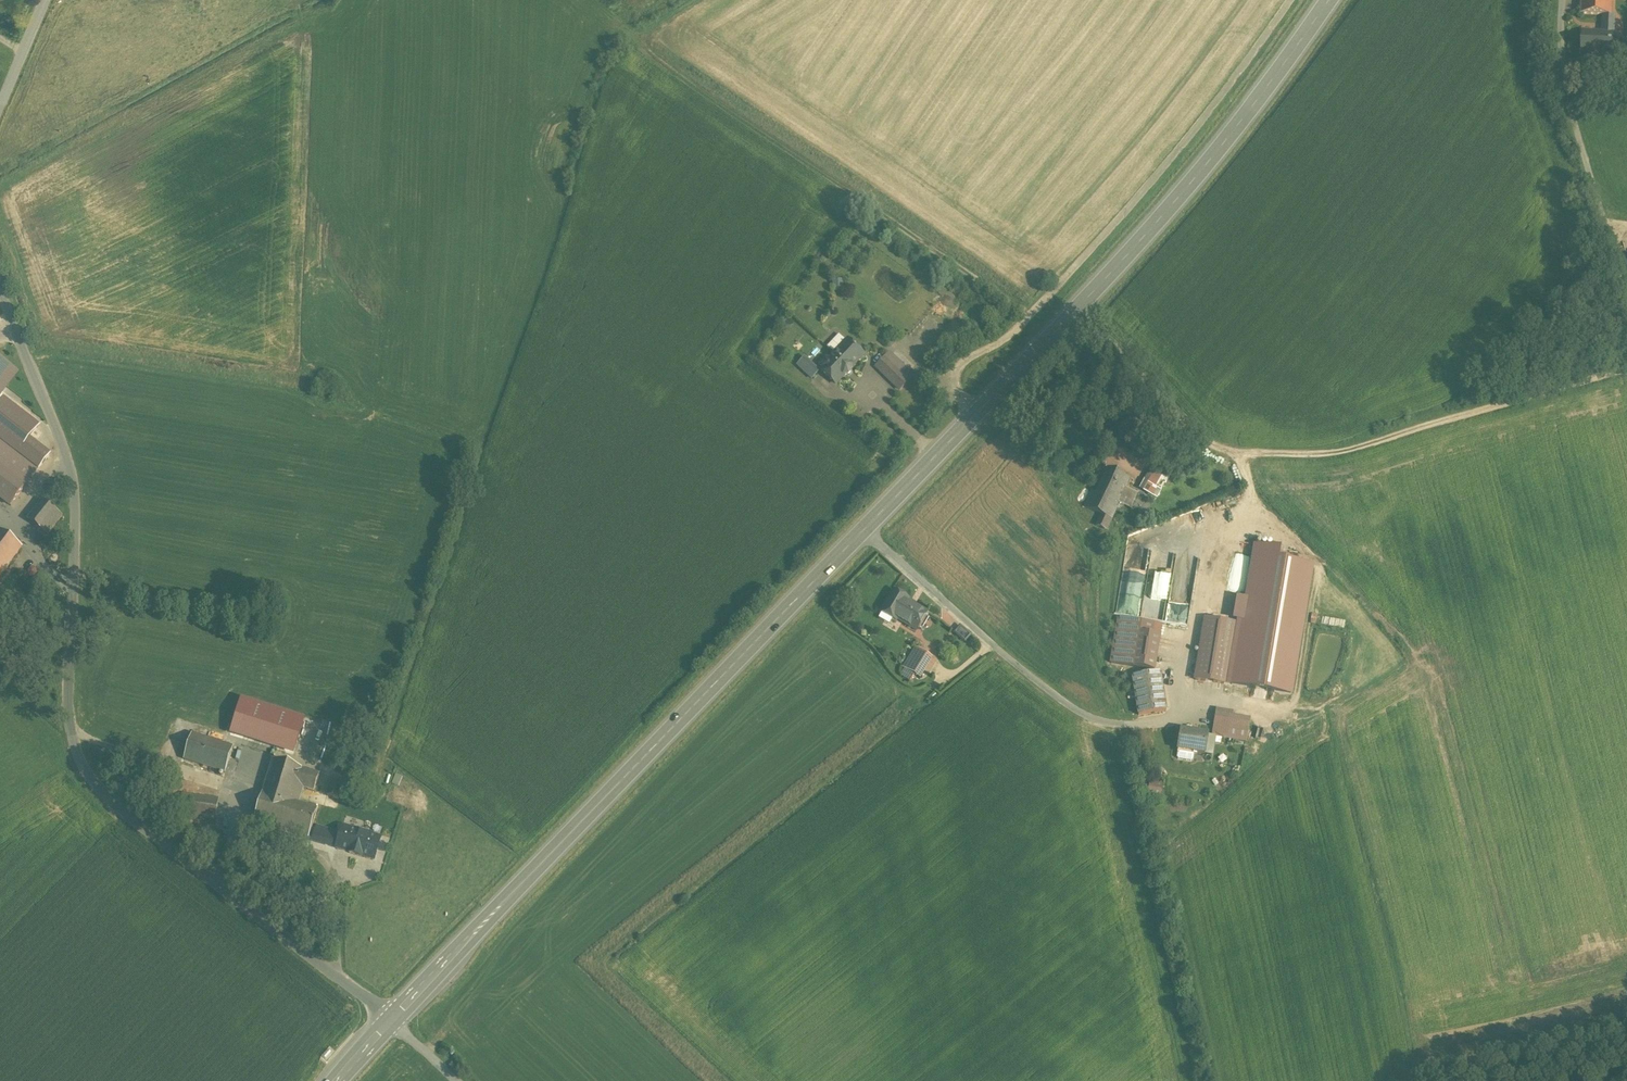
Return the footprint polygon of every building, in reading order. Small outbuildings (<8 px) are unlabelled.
[(1583,16),(1607,18),(1616,18),(1617,0),(1584,0),(1583,16)] [(1607,18),(1606,34),(1619,35),(1620,18),(1616,18),(1607,18)] [(1606,34),(1587,33),(1586,57),(1618,59),(1619,35),(1606,34)] [(845,283),(835,283),(835,293),(846,292),(845,283)] [(867,357),(849,342),(832,360),(828,356),(817,368),(839,388),(849,378),(852,381),(860,372),(856,369),(867,357)] [(916,377),(892,356),(878,370),(902,392),(916,377)] [(0,358),(0,398),(19,373),(0,358)] [(10,508),(51,454),(31,438),(41,426),(3,397),(0,401),(0,500),(10,508)] [(1132,480),(1109,470),(1099,494),(1094,492),(1086,509),(1102,516),(1098,525),(1111,530),(1132,480)] [(65,518),(45,503),(31,523),(51,538),(65,518)] [(25,552),(0,533),(0,585),(25,552)] [(1291,697),(1313,565),(1278,560),(1280,549),(1253,544),(1242,610),(1239,610),(1237,624),(1227,686),(1291,697)] [(1226,591),(1222,590),(1218,590),(1214,592),(1211,595),(1209,599),(1208,603),(1209,607),(1211,611),(1214,614),(1218,615),(1222,616),(1226,615),(1230,612),(1233,609),(1234,605),(1234,601),(1233,596),(1230,593),(1226,591)] [(930,614),(893,593),(880,616),(896,625),(898,621),(919,633),(930,614)] [(1154,625),(1116,618),(1109,664),(1155,671),(1161,636),(1153,635),(1154,625)] [(1237,624),(1204,619),(1194,681),(1227,686),(1237,624)] [(973,639),(963,630),(958,636),(968,645),(973,639)] [(939,661),(920,650),(908,671),(927,682),(939,661)] [(1160,672),(1131,676),(1137,716),(1165,712),(1160,672)] [(1233,712),(1215,709),(1211,737),(1246,743),(1250,719),(1232,717),(1233,712)] [(1208,734),(1180,730),(1176,752),(1204,756),(1208,734)] [(241,749),(201,737),(192,765),(232,777),(241,749)] [(324,780),(275,765),(257,827),(333,849),(342,819),(302,808),(306,794),(319,797),(324,780)] [(1164,786),(1153,784),(1151,796),(1162,798),(1164,786)] [(227,797),(193,792),(190,816),(223,821),(227,797)]
